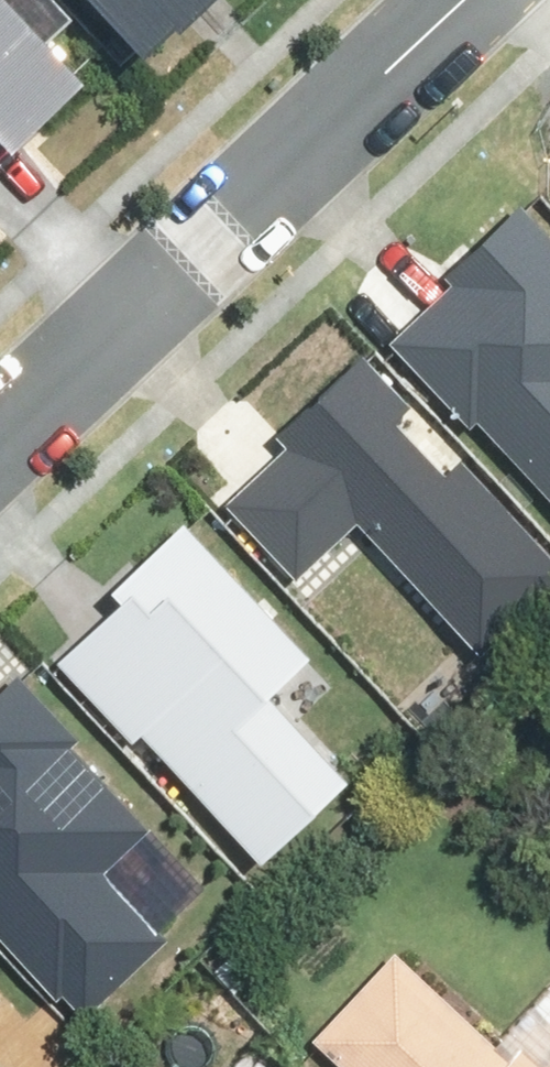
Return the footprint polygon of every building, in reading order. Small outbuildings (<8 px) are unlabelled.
[(7,159),(85,85),(3,0),(0,0),(0,152),(7,159)] [(169,0),(76,0),(143,70),(192,24),(169,0)] [(192,24),(217,0),(169,0),(192,24)] [(401,332),(549,490),(549,221),(521,190),(453,254),(467,270),(401,332)] [(450,464),(410,422),(430,403),(364,335),(280,415),(293,429),(229,491),(298,564),(360,505),(487,637),(549,576),(549,530),(469,446),(450,464)] [(115,590),(55,647),(133,730),(146,718),(263,842),(338,772),(263,692),(314,644),(185,507),(106,580),(115,590)] [(86,1008),(176,919),(102,845),(149,798),(9,658),(0,666),(0,921),(86,1008)] [(316,1028),(359,1066),(549,1066),(549,976),(507,1022),(406,930),(316,1028)]
